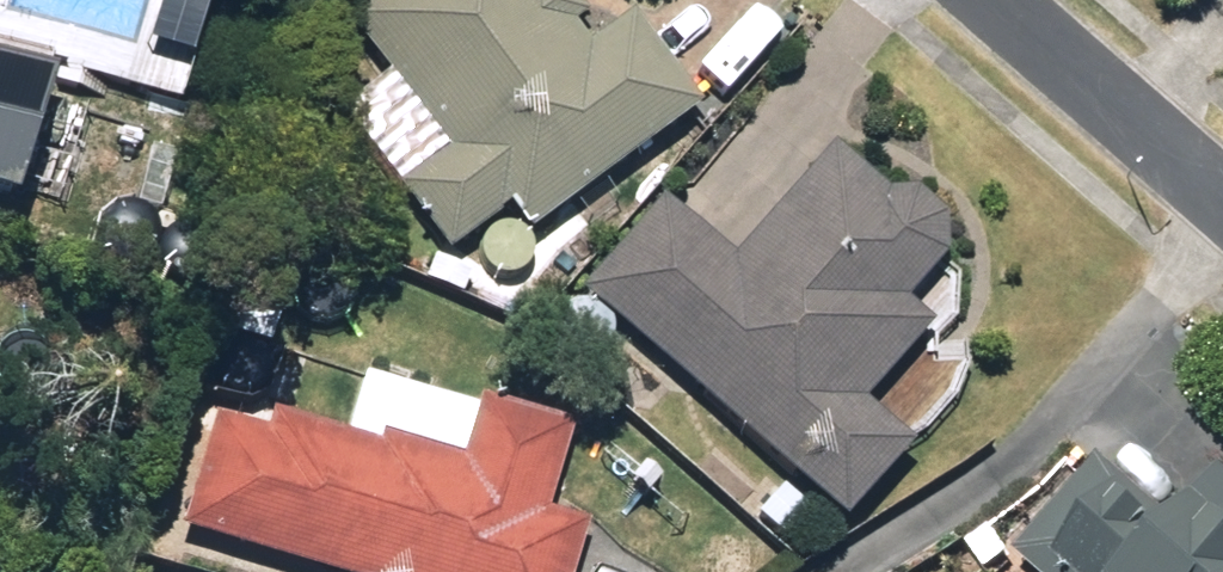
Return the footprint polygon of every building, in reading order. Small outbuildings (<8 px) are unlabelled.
[(453,158),(407,193),(452,254),(511,211),(529,236),(699,114),(634,24),(591,55),(572,32),(583,23),(586,27),(589,25),(571,0),(377,0),(352,18),(453,158)] [(23,216),(64,88),(0,67),(0,209),(23,216)] [(586,292),(848,529),(915,454),(866,409),(936,333),(907,307),(947,264),(945,225),(918,201),(891,203),(836,154),(736,265),(666,202),(586,292)] [(44,162),(30,209),(58,217),(71,170),(44,162)] [(300,571),(582,571),(594,532),(549,519),(576,431),(486,405),(466,469),(380,445),(377,453),(223,406),(183,536),(300,571)] [(1033,571),(1222,571),(1222,491),(1185,534),(1102,462),(1018,559),(1033,571)] [(759,518),(785,542),(811,514),(785,490),(759,518)]
